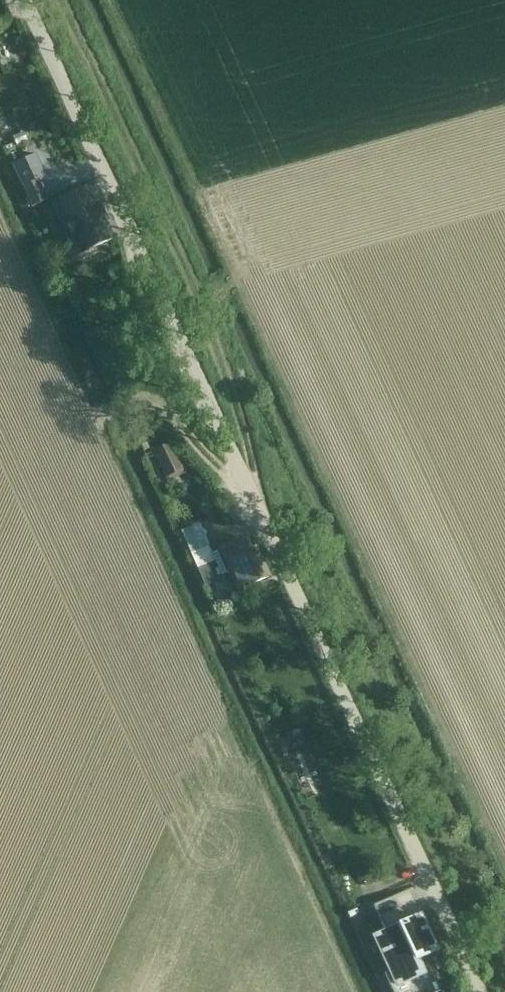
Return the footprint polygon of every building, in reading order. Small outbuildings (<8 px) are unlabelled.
[(35,155),(13,165),(24,188),(46,177),(35,155)] [(62,206),(61,206),(61,207),(62,206),(68,220),(67,221),(66,221),(67,221),(66,222),(67,222),(73,236),(74,236),(75,235),(82,249),(81,249),(81,250),(82,250),(111,236),(111,235),(104,221),(106,220),(106,221),(106,220),(107,220),(106,220),(99,206),(100,206),(99,206),(99,205),(99,206),(97,207),(91,193),(91,192),(90,192),(62,206)] [(107,333),(96,337),(99,346),(100,346),(109,343),(110,343),(110,341),(107,333)] [(181,473),(168,445),(153,452),(165,480),(181,473)] [(216,552),(212,554),(216,562),(222,575),(226,573),(227,573),(229,572),(237,591),(248,586),(269,577),(256,549),(251,551),(246,540),(245,539),(216,552)] [(374,905),(386,932),(374,938),(389,970),(384,972),(393,991),(436,991),(440,990),(430,969),(424,972),(418,960),(437,951),(421,916),(420,917),(407,890),(374,905)]
